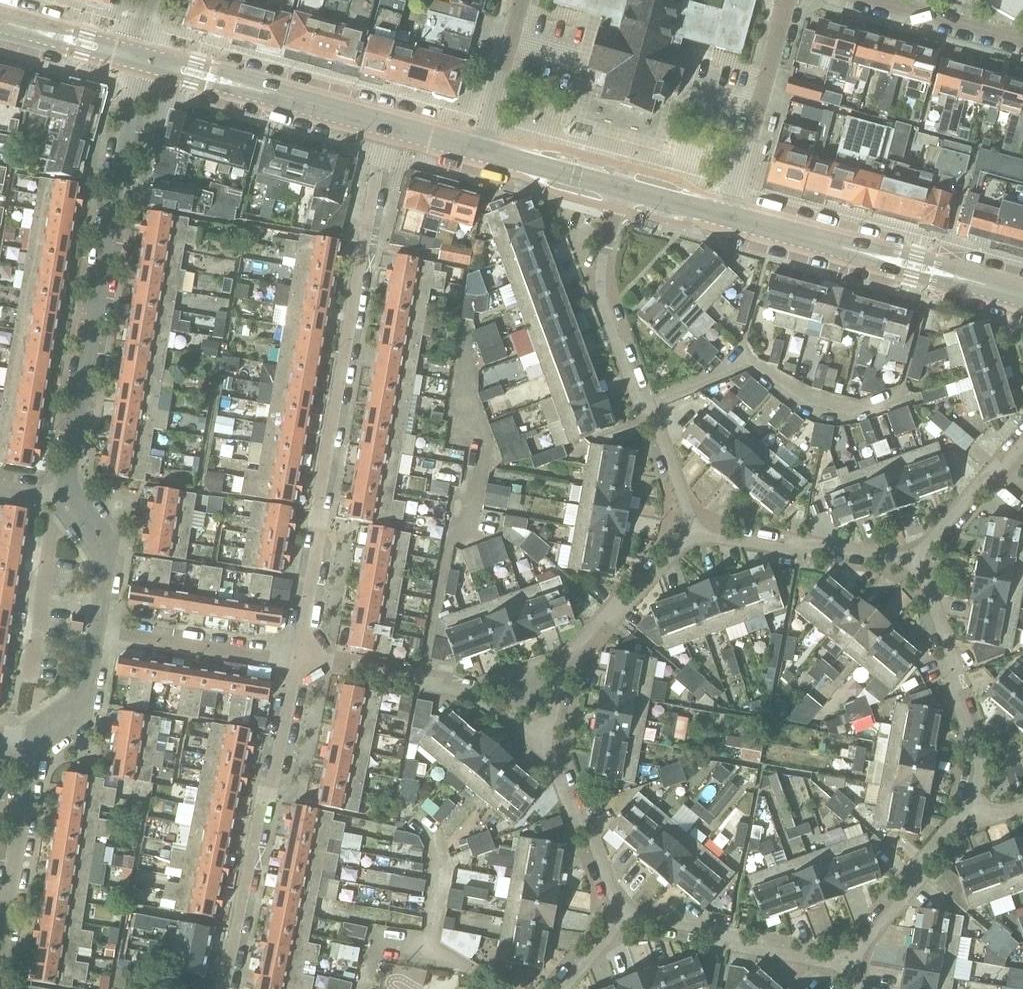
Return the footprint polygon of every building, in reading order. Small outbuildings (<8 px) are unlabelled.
[(234,39),(243,4),(227,0),(193,0),(186,27),(197,30),(197,31),(207,34),(208,32),(213,34),(215,36),(221,38),(223,36),(234,39)] [(243,4),(234,39),(233,42),(241,44),(244,42),(245,42),(247,45),(251,46),(254,45),(257,46),(269,0),(244,0),(243,4)] [(257,46),(282,52),(295,0),(269,0),(257,46)] [(286,49),(297,52),(297,54),(308,57),(308,55),(310,55),(325,0),(300,0),(286,49)] [(310,55),(312,56),(311,58),(320,60),(320,58),(324,59),(324,61),(332,63),(333,62),(334,62),(350,0),(325,0),(310,55)] [(377,0),(350,0),(334,62),(335,62),(335,64),(344,66),(344,65),(348,66),(347,67),(356,70),(356,68),(358,68),(377,0)] [(361,73),(371,76),(370,78),(382,81),(383,79),(386,80),(395,45),(407,3),(396,0),(380,0),(361,73)] [(419,12),(429,15),(430,11),(433,0),(422,0),(419,12)] [(430,11),(477,23),(480,11),(479,11),(451,4),(435,0),(433,0),(430,11)] [(451,4),(479,11),(479,9),(482,10),(485,0),(452,0),(451,4)] [(553,3),(582,11),(583,6),(616,14),(611,32),(599,29),(588,68),(598,71),(595,84),(606,86),(602,100),(651,113),(654,100),(664,102),(668,89),(679,93),(690,53),(677,50),(682,32),(714,41),(712,46),(742,54),(756,0),(725,0),(722,10),(684,0),(554,0),(553,3)] [(1022,12),(1022,0),(986,0),(984,3),(1017,22),(1022,12)] [(430,11),(429,15),(422,40),(446,47),(443,57),(433,93),(434,93),(436,96),(453,101),(456,99),(477,23),(430,11)] [(805,31),(797,62),(818,68),(821,57),(831,59),(832,59),(840,28),(836,27),(834,23),(828,22),(825,24),(820,22),(817,34),(805,31)] [(831,59),(828,72),(839,75),(838,80),(846,82),(860,33),(840,28),(832,59),(831,59)] [(860,33),(846,82),(855,85),(856,80),(867,83),(871,69),(879,38),(860,33)] [(879,38),(871,69),(881,72),(877,90),(876,91),(873,100),(882,102),(898,43),(879,38)] [(882,102),(880,111),(889,113),(894,95),(899,77),(900,77),(909,80),(917,49),(898,43),(882,102)] [(433,93),(443,57),(419,51),(395,45),(386,80),(409,86),(433,93)] [(910,80),(907,91),(917,94),(915,100),(924,102),(924,103),(925,103),(938,54),(933,53),(931,49),(925,48),(921,50),(917,49),(909,80),(910,80)] [(943,62),(932,102),(946,106),(938,133),(947,136),(948,132),(948,131),(965,68),(943,62)] [(0,68),(0,104),(15,108),(24,75),(0,68)] [(965,68),(948,131),(948,132),(957,134),(965,102),(978,105),(986,73),(965,68)] [(986,73),(978,105),(990,108),(986,122),(996,125),(1000,111),(999,111),(1008,79),(986,73)] [(21,138),(42,143),(58,82),(36,76),(34,82),(33,81),(24,112),(25,112),(21,138)] [(80,165),(84,150),(89,133),(94,134),(106,90),(94,86),(93,89),(83,87),(70,78),(69,85),(58,82),(42,143),(38,159),(53,163),(50,175),(82,180),(84,166),(80,165)] [(824,88),(790,79),(789,79),(786,92),(827,103),(831,91),(823,89),(824,88)] [(999,111),(1000,111),(1012,114),(1002,150),(1011,152),(1022,107),(1022,83),(1008,79),(999,111)] [(1011,152),(1020,155),(1022,142),(1022,107),(1011,152)] [(819,122),(816,133),(800,190),(824,197),(832,166),(820,162),(833,114),(822,111),(819,122)] [(919,123),(922,113),(914,111),(911,121),(919,123)] [(183,163),(186,153),(191,136),(187,135),(191,119),(185,118),(186,115),(176,113),(176,115),(173,115),(172,120),(170,120),(155,174),(174,179),(179,161),(183,163)] [(848,203),(873,210),(885,166),(887,160),(890,150),(894,133),(895,130),(894,130),(847,117),(834,166),(832,166),(824,197),(848,203)] [(174,179),(173,183),(183,184),(191,155),(205,159),(213,126),(204,123),(204,125),(199,124),(199,122),(191,119),(187,135),(191,136),(186,153),(183,163),(179,161),(174,179)] [(11,120),(9,133),(19,134),(21,121),(11,120)] [(919,222),(941,141),(938,140),(939,139),(919,133),(917,143),(929,146),(922,172),(909,169),(910,166),(895,162),(896,159),(902,160),(911,126),(896,122),(894,130),(895,130),(894,133),(890,150),(887,160),(885,166),(873,210),(896,216),(919,222)] [(800,192),(800,190),(816,133),(782,124),(766,181),(768,182),(768,183),(800,192)] [(213,126),(205,159),(221,163),(218,171),(224,173),(228,154),(231,154),(233,143),(231,143),(233,133),(226,131),(227,129),(213,126)] [(228,154),(224,173),(228,174),(230,166),(248,170),(256,139),(251,138),(251,136),(242,134),(242,136),(233,133),(231,143),(233,143),(231,154),(228,154)] [(11,146),(13,137),(0,135),(0,144),(11,146)] [(991,141),(984,139),(982,146),(981,148),(988,150),(991,141)] [(971,148),(945,141),(943,142),(941,141),(919,222),(923,223),(922,226),(935,229),(935,227),(945,229),(958,180),(967,171),(972,149),(971,148)] [(267,143),(257,183),(269,186),(266,198),(264,205),(274,208),(275,200),(280,201),(281,196),(271,194),(273,187),(278,188),(285,161),(289,162),(292,149),(281,146),(282,144),(273,142),(273,144),(267,143)] [(273,187),(271,194),(281,196),(280,201),(286,203),(288,193),(299,196),(302,187),(301,187),(310,152),(302,149),(301,152),(292,149),(289,162),(285,161),(278,188),(273,187)] [(958,234),(959,234),(968,236),(969,237),(969,236),(1022,250),(1022,160),(1013,158),(1000,154),(981,149),(958,234)] [(310,152),(301,187),(302,187),(316,190),(314,198),(320,200),(326,173),(329,173),(333,157),(325,155),(325,158),(320,156),(320,154),(310,152)] [(16,165),(28,167),(30,159),(18,156),(16,165)] [(338,159),(333,157),(329,173),(326,173),(320,200),(314,198),(311,211),(315,212),(314,215),(310,231),(340,236),(350,197),(345,195),(354,163),(349,162),(350,159),(339,156),(338,159)] [(8,169),(0,167),(0,176),(6,177),(8,169)] [(40,178),(37,194),(83,202),(83,197),(79,196),(80,185),(40,178)] [(393,245),(417,250),(434,184),(424,182),(425,179),(419,178),(417,185),(410,183),(410,184),(408,183),(405,193),(407,193),(393,245)] [(214,192),(219,193),(219,191),(221,185),(211,183),(209,190),(214,192)] [(447,230),(450,220),(457,191),(457,190),(448,187),(449,185),(439,183),(439,185),(434,184),(417,250),(441,249),(442,249),(447,230)] [(150,208),(170,211),(217,219),(217,218),(235,221),(235,218),(242,219),(243,205),(237,204),(237,207),(228,205),(230,196),(219,193),(214,192),(213,195),(196,190),(196,191),(153,185),(151,192),(150,196),(150,202),(151,203),(150,208)] [(221,185),(219,191),(219,193),(230,196),(242,200),(244,192),(221,185)] [(441,249),(439,260),(470,266),(473,251),(451,247),(455,233),(457,234),(459,223),(473,227),(481,197),(477,196),(478,194),(469,191),(468,194),(457,191),(450,220),(447,230),(442,249),(441,249)] [(37,194),(34,210),(75,218),(77,207),(82,208),(83,202),(37,194)] [(492,213),(485,216),(494,239),(541,221),(538,213),(535,214),(530,200),(506,208),(503,200),(489,205),(492,213)] [(34,210),(31,230),(72,237),(75,218),(34,210)] [(142,223),(141,228),(200,238),(201,229),(189,227),(190,219),(176,217),(176,218),(148,213),(146,224),(142,223)] [(306,213),(301,229),(310,231),(314,215),(306,213)] [(541,221),(494,239),(502,262),(547,246),(542,231),(545,230),(541,221)] [(261,228),(252,226),(247,229),(245,242),(258,244),(261,228)] [(14,240),(16,228),(7,227),(5,239),(14,240)] [(141,228),(140,234),(145,234),(143,245),(183,252),(184,244),(198,246),(200,238),(141,228)] [(31,230),(28,250),(68,257),(72,237),(31,230)] [(286,248),(286,249),(343,260),(344,254),(340,254),(342,242),(301,235),(299,243),(287,241),(286,248)] [(274,238),(273,245),(286,248),(287,241),(274,238)] [(476,241),(473,253),(483,255),(485,243),(476,241)] [(143,245),(140,264),(180,271),(183,252),(143,245)] [(704,245),(687,263),(722,295),(739,277),(704,245)] [(547,246),(502,262),(511,285),(555,268),(547,246)] [(284,258),(283,265),(295,268),(336,275),(338,264),(343,265),(343,260),(286,249),(284,258)] [(28,250),(24,270),(65,277),(68,257),(28,250)] [(480,267),(483,255),(473,253),(471,265),(480,267)] [(388,267),(387,273),(445,283),(447,274),(441,273),(442,265),(418,261),(395,257),(393,268),(388,267)] [(687,263),(671,281),(705,313),(722,295),(687,263)] [(140,264),(136,284),(176,291),(182,292),(185,272),(180,271),(140,264)] [(295,268),(292,288),(332,295),(336,275),(295,268)] [(555,268),(511,285),(519,307),(563,290),(555,268)] [(24,270),(21,289),(62,297),(65,277),(24,270)] [(387,273),(386,277),(391,278),(389,289),(430,296),(431,288),(444,291),(445,283),(387,273)] [(772,276),(763,308),(777,311),(773,326),(784,329),(796,282),(772,276)] [(223,278),(221,292),(231,293),(233,280),(223,278)] [(671,281),(655,298),(684,326),(688,330),(692,326),(705,313),(671,281)] [(796,282),(784,329),(794,331),(798,317),(810,320),(811,320),(819,289),(796,282)] [(136,284),(133,304),(173,311),(176,291),(136,284)] [(237,284),(235,297),(247,299),(249,286),(237,284)] [(465,295),(475,297),(487,294),(484,284),(466,290),(465,295)] [(278,285),(274,305),(288,307),(329,314),(332,295),(292,288),(278,285)] [(21,289),(18,309),(59,316),(62,297),(21,289)] [(389,289),(386,308),(426,315),(430,296),(389,289)] [(810,320),(806,335),(830,341),(843,291),(834,289),(833,292),(819,289),(811,320),(810,320)] [(563,290),(519,307),(527,330),(537,326),(572,313),(563,290)] [(843,291),(830,341),(840,344),(844,330),(857,333),(865,301),(851,297),(852,294),(843,291)] [(741,308),(749,310),(753,295),(745,293),(741,308)] [(479,296),(478,297),(476,313),(482,313),(487,312),(489,294),(479,296)] [(476,313),(478,297),(467,296),(463,319),(474,321),(476,313)] [(655,298),(637,317),(647,326),(671,348),(688,330),(684,326),(655,298)] [(218,299),(217,307),(228,309),(229,300),(218,299)] [(862,345),(857,365),(870,369),(874,353),(876,353),(889,307),(865,301),(857,333),(865,335),(863,346),(862,345)] [(133,304),(130,324),(141,326),(170,331),(170,330),(189,333),(190,322),(180,321),(181,312),(173,311),(133,304)] [(285,326),(285,327),(326,334),(327,326),(329,314),(288,307),(285,326)] [(877,354),(873,370),(878,371),(891,359),(907,364),(911,348),(904,346),(908,333),(913,314),(889,307),(876,353),(877,354)] [(383,326),(383,327),(423,335),(423,336),(432,337),(435,317),(426,315),(386,308),(383,326)] [(737,323),(745,325),(749,310),(741,308),(737,323)] [(15,326),(14,329),(55,336),(57,326),(59,316),(18,309),(15,326)] [(218,311),(217,318),(226,319),(227,313),(218,311)] [(537,326),(527,330),(535,352),(580,335),(576,326),(572,313),(537,326)] [(251,328),(251,326),(252,321),(232,318),(231,325),(238,326),(251,328)] [(927,354),(924,366),(948,358),(948,359),(994,344),(987,321),(955,331),(959,344),(927,354)] [(215,323),(213,337),(223,339),(225,325),(215,323)] [(500,335),(496,323),(472,332),(479,351),(491,346),(488,339),(500,335)] [(129,326),(126,344),(166,351),(170,331),(141,326),(130,324),(129,326)] [(238,326),(237,334),(249,336),(251,328),(238,326)] [(285,327),(281,347),(322,354),(326,334),(285,327)] [(383,327),(379,348),(419,355),(423,336),(423,335),(383,327)] [(14,329),(11,350),(52,356),(55,336),(14,329)] [(911,348),(914,335),(908,333),(904,346),(911,348)] [(502,339),(500,335),(488,339),(491,346),(479,351),(485,366),(508,358),(505,348),(502,339)] [(535,352),(521,357),(530,381),(544,375),(543,374),(588,358),(580,335),(535,352)] [(704,368),(712,359),(703,351),(710,344),(702,336),(687,351),(704,368)] [(912,364),(923,367),(931,340),(919,337),(912,364)] [(771,351),(781,353),(784,342),(774,339),(771,351)] [(204,340),(200,355),(217,358),(220,343),(204,340)] [(126,344),(123,363),(163,370),(166,351),(126,344)] [(710,344),(703,351),(712,359),(718,352),(710,344)] [(994,344),(948,359),(951,369),(965,365),(969,378),(1002,368),(994,344)] [(281,347),(278,366),(319,374),(322,354),(281,347)] [(379,348),(376,367),(416,374),(419,355),(379,348)] [(11,350),(8,369),(48,376),(52,356),(11,350)] [(771,351),(768,362),(778,365),(781,353),(771,351)] [(223,356),(221,370),(238,373),(241,358),(223,356)] [(588,358),(543,374),(544,375),(552,397),(596,380),(588,358)] [(123,363),(120,383),(160,390),(161,383),(163,370),(123,363)] [(786,363),(784,370),(796,373),(797,366),(786,363)] [(818,364),(815,375),(825,378),(828,366),(818,364)] [(912,364),(908,378),(919,381),(923,367),(912,364)] [(278,366),(275,386),(315,393),(319,374),(278,366)] [(376,367),(372,388),(412,395),(416,374),(376,367)] [(973,391),(959,396),(962,405),(1009,391),(1002,368),(969,378),(973,391)] [(8,369),(4,389),(45,396),(48,376),(8,369)] [(864,380),(874,383),(876,378),(878,371),(873,370),(868,369),(864,380)] [(812,387),(822,390),(825,378),(815,375),(812,387)] [(225,377),(223,389),(231,390),(233,379),(225,377)] [(753,410),(768,392),(752,378),(744,387),(752,394),(745,403),(753,410)] [(871,394),(871,396),(887,391),(883,380),(876,378),(874,383),(873,388),(871,394)] [(552,398),(540,402),(548,424),(608,402),(605,393),(602,394),(596,380),(552,397),(552,398)] [(873,388),(874,383),(864,380),(861,392),(871,394),(873,388)] [(120,383),(116,403),(156,410),(156,409),(160,390),(120,383)] [(837,384),(835,393),(841,395),(844,386),(837,384)] [(943,385),(921,392),(924,403),(947,396),(943,385)] [(275,386),(271,406),(312,413),(315,393),(275,386)] [(501,386),(490,390),(493,399),(505,395),(501,386)] [(752,394),(744,387),(737,396),(745,403),(752,394)] [(372,388),(369,407),(409,414),(412,395),(372,388)] [(4,389),(1,408),(42,415),(45,396),(4,389)] [(482,403),(493,399),(490,390),(479,393),(482,403)] [(1009,391),(962,405),(964,412),(965,415),(980,410),(984,424),(1016,414),(1009,391)] [(710,401),(681,436),(698,451),(727,415),(710,401)] [(608,402),(548,424),(557,448),(563,445),(569,443),(614,427),(608,412),(611,411),(608,402)] [(116,403),(113,422),(153,430),(154,430),(158,409),(156,409),(156,410),(116,403)] [(776,414),(783,420),(791,411),(784,405),(776,414)] [(962,405),(955,407),(957,415),(964,412),(962,405)] [(271,406),(268,426),(308,433),(312,413),(271,406)] [(902,422),(912,418),(908,406),(899,409),(897,410),(902,422)] [(369,407),(365,427),(405,434),(411,435),(415,415),(409,414),(369,407)] [(0,414),(0,428),(39,435),(42,415),(1,408),(0,414)] [(897,410),(887,413),(895,436),(907,432),(915,429),(912,418),(902,422),(897,410)] [(937,426),(945,417),(937,411),(930,420),(937,426)] [(431,419),(442,422),(444,414),(432,412),(431,419)] [(776,429),(783,420),(776,414),(768,423),(776,429)] [(779,432),(788,440),(803,422),(794,414),(779,432)] [(727,415),(698,451),(713,464),(742,428),(727,415)] [(217,417),(214,433),(229,435),(232,419),(217,417)] [(497,443),(499,449),(510,445),(506,434),(518,430),(513,417),(490,425),(497,443)] [(937,426),(966,451),(975,440),(954,422),(952,424),(945,417),(937,426)] [(205,429),(207,419),(200,418),(198,428),(205,429)] [(859,423),(863,435),(873,431),(869,420),(859,423)] [(113,422),(110,442),(150,450),(153,430),(113,422)] [(815,423),(813,435),(823,437),(825,425),(815,423)] [(835,427),(825,425),(823,437),(832,438),(835,427)] [(268,426),(264,445),(305,453),(308,433),(268,426)] [(365,427),(362,447),(402,454),(413,456),(417,436),(411,435),(405,434),(365,427)] [(40,452),(41,447),(37,446),(39,435),(0,428),(0,445),(40,452)] [(713,464),(710,467),(726,480),(758,441),(742,428),(713,464)] [(502,464),(531,458),(530,458),(532,457),(525,439),(538,435),(536,430),(520,435),(518,430),(506,434),(510,445),(499,449),(503,459),(502,464)] [(873,431),(863,435),(867,446),(877,442),(873,431)] [(820,448),(823,437),(813,435),(810,447),(820,448)] [(832,438),(823,437),(820,448),(830,450),(832,438)] [(758,441),(726,480),(743,494),(745,491),(775,455),(758,441)] [(104,451),(103,458),(160,467),(161,459),(148,457),(150,450),(110,442),(108,452),(104,451)] [(938,443),(917,450),(933,493),(953,486),(938,443)] [(591,444),(587,465),(632,473),(636,453),(591,444)] [(33,468),(35,456),(39,457),(40,452),(0,445),(0,462),(33,468)] [(262,457),(261,465),(301,473),(305,453),(264,445),(262,457)] [(557,448),(547,452),(551,463),(568,457),(563,445),(557,448)] [(362,447),(358,466),(398,473),(402,454),(362,447)] [(917,450),(898,457),(913,500),(933,493),(917,450)] [(547,452),(532,457),(530,458),(531,458),(535,469),(551,463),(547,452)] [(775,455),(745,491),(761,503),(790,468),(775,455)] [(898,457),(878,464),(895,511),(915,504),(913,500),(898,457)] [(103,458),(102,462),(106,463),(104,474),(140,480),(145,481),(146,474),(158,476),(160,467),(103,458)] [(859,470),(858,471),(874,514),(875,518),(895,511),(878,464),(876,464),(873,458),(859,463),(861,470),(859,470)] [(247,470),(245,479),(303,489),(304,484),(300,483),(301,473),(261,465),(259,472),(247,470)] [(587,465),(583,484),(629,493),(632,473),(587,465)] [(358,466),(355,486),(394,493),(398,475),(398,473),(358,466)] [(846,468),(836,471),(838,477),(854,521),(874,514),(858,471),(849,474),(847,467),(846,468)] [(790,468),(761,503),(777,517),(806,482),(791,469),(790,468)] [(205,486),(223,489),(225,475),(207,472),(205,486)] [(838,477),(819,484),(834,528),(854,521),(838,477)] [(244,487),(242,495),(255,497),(296,505),(298,493),(302,494),(303,489),(245,479),(244,487)] [(432,481),(430,493),(448,496),(450,484),(432,481)] [(500,487),(488,484),(487,492),(499,494),(500,487)] [(583,484),(579,506),(628,515),(632,494),(629,493),(583,484)] [(511,493),(521,495),(522,487),(512,485),(511,489),(511,493)] [(348,496),(347,501),(405,511),(406,503),(393,501),(394,493),(355,486),(353,497),(348,496)] [(487,492),(484,506),(507,510),(511,489),(500,487),(499,494),(487,492)] [(149,499),(148,504),(195,512),(198,496),(157,489),(155,500),(149,499)] [(347,501),(346,505),(351,506),(349,519),(388,526),(389,526),(390,518),(403,520),(405,511),(347,501)] [(254,502),(251,519),(296,526),(297,521),(293,521),(295,510),(254,502)] [(148,504),(147,509),(153,510),(151,521),(192,528),(203,530),(206,514),(195,512),(148,504)] [(579,506),(576,526),(621,535),(625,535),(628,515),(579,506)] [(27,532),(30,513),(0,508),(0,528),(27,532)] [(529,519),(507,515),(505,526),(527,530),(529,519)] [(986,538),(1022,545),(1022,524),(990,518),(986,538)] [(251,519),(248,535),(289,542),(291,531),(295,532),(296,526),(251,519)] [(144,531),(143,537),(190,544),(192,528),(151,521),(150,532),(144,531)] [(576,526),(572,546),(618,554),(621,535),(576,526)] [(370,527),(367,547),(407,554),(411,534),(370,527)] [(24,554),(27,532),(0,528),(0,550),(24,554)] [(536,549),(542,542),(533,534),(527,541),(536,549)] [(248,535),(245,550),(290,558),(291,553),(287,552),(289,542),(248,535)] [(143,537),(142,541),(148,542),(146,553),(187,560),(190,544),(143,537)] [(501,538),(477,546),(481,557),(491,554),(495,565),(495,566),(509,562),(501,538)] [(982,559),(1022,566),(1022,545),(986,538),(982,559)] [(527,541),(520,549),(529,556),(536,549),(527,541)] [(536,549),(544,557),(551,549),(542,542),(536,549)] [(572,546),(568,568),(614,576),(618,554),(572,546)] [(367,547),(363,567),(404,574),(407,554),(367,547)] [(536,549),(529,556),(538,564),(544,557),(536,549)] [(21,573),(24,554),(0,550),(0,570),(21,573)] [(245,550),(242,567),(282,574),(283,574),(285,563),(289,564),(290,558),(245,550)] [(491,554),(481,557),(485,568),(490,567),(495,565),(491,554)] [(975,579),(1022,588),(1022,566),(982,559),(979,558),(975,579)] [(132,585),(129,604),(155,608),(162,560),(152,559),(147,588),(132,585)] [(162,560),(155,608),(180,612),(183,594),(168,591),(173,562),(162,560)] [(173,562),(171,573),(186,575),(187,565),(173,562)] [(768,565),(747,572),(763,616),(784,609),(768,565)] [(183,594),(180,612),(205,616),(212,568),(202,566),(202,568),(197,596),(183,594)] [(363,567),(360,588),(400,595),(404,575),(404,574),(363,567)] [(212,568),(205,616),(230,620),(233,602),(218,599),(223,570),(212,568)] [(18,592),(21,573),(0,570),(0,589),(18,592)] [(450,570),(448,582),(458,584),(460,572),(450,570)] [(729,579),(744,623),(763,616),(747,572),(729,579)] [(233,602),(230,620),(255,624),(263,576),(252,574),(247,604),(233,602)] [(728,575),(707,582),(724,630),(728,642),(749,635),(744,623),(729,579),(728,575)] [(796,611),(812,625),(842,589),(826,575),(796,611)] [(263,576),(255,624),(281,628),(284,610),(268,607),(271,589),(273,578),(273,577),(263,576)] [(540,584),(555,628),(574,621),(569,606),(560,577),(540,584)] [(273,578),(271,589),(291,592),(293,581),(273,578)] [(971,599),(975,600),(1020,608),(1022,595),(1022,588),(975,579),(971,599)] [(458,584),(448,582),(446,594),(456,596),(458,584)] [(707,582),(688,589),(689,593),(705,637),(724,630),(707,582)] [(540,584),(521,591),(536,634),(555,628),(540,584)] [(360,588),(356,607),(396,614),(400,595),(360,588)] [(15,612),(18,592),(0,589),(0,610),(15,612)] [(842,589),(812,625),(827,637),(858,602),(842,589)] [(520,591),(501,598),(517,645),(537,638),(536,634),(521,591),(520,591)] [(689,593),(669,600),(685,644),(705,637),(689,593)] [(501,598),(481,605),(496,649),(497,652),(517,645),(501,598)] [(858,602),(827,637),(844,651),(876,613),(860,599),(858,602)] [(645,618),(636,628),(658,647),(664,645),(666,651),(685,644),(669,600),(650,607),(653,615),(645,618)] [(975,600),(971,620),(1016,629),(1020,608),(975,600)] [(481,605),(462,611),(477,655),(496,649),(481,605)] [(356,607),(353,626),(393,634),(396,614),(356,607)] [(12,632),(15,612),(0,610),(0,630),(12,632)] [(435,637),(431,660),(443,662),(444,658),(454,654),(457,662),(477,655),(462,611),(441,619),(444,627),(438,625),(435,637)] [(876,613),(844,651),(859,664),(890,629),(892,626),(876,613)] [(73,629),(84,630),(86,619),(75,617),(73,629)] [(971,620),(967,641),(975,643),(973,651),(978,665),(1005,654),(1006,649),(1012,650),(1013,649),(1016,629),(971,620)] [(353,626),(349,647),(389,654),(393,634),(353,626)] [(859,664),(854,671),(859,675),(856,679),(866,688),(875,678),(905,642),(890,629),(859,664)] [(9,651),(12,632),(0,630),(0,650),(9,651)] [(612,651),(608,671),(654,680),(658,660),(652,658),(653,653),(631,634),(621,645),(620,653),(612,651)] [(773,634),(771,645),(781,647),(783,636),(773,634)] [(788,637),(786,648),(796,650),(798,639),(788,637)] [(412,638),(410,649),(422,651),(424,640),(412,638)] [(905,642),(875,678),(891,691),(921,656),(905,642)] [(781,647),(771,645),(767,667),(777,669),(781,647)] [(724,662),(728,661),(733,678),(741,675),(732,648),(721,652),(724,662)] [(796,650),(786,648),(783,660),(793,662),(796,650)] [(6,670),(9,651),(0,650),(0,669),(6,670)] [(118,658),(116,675),(132,677),(127,707),(137,709),(145,662),(118,658)] [(830,667),(830,666),(821,659),(815,667),(824,674),(830,667)] [(145,662),(137,709),(148,711),(153,681),(167,683),(170,666),(145,662)] [(688,664),(682,672),(691,680),(697,672),(688,664)] [(170,666),(167,683),(182,686),(178,716),(188,717),(195,670),(170,666)] [(834,670),(830,667),(824,674),(832,681),(833,682),(840,674),(834,670)] [(195,670),(188,717),(198,719),(198,717),(200,707),(214,709),(217,692),(218,692),(221,674),(195,670)] [(788,670),(781,677),(789,684),(795,676),(788,670)] [(986,695),(1002,709),(1022,685),(1022,670),(1016,678),(1007,671),(986,695)] [(608,671),(604,692),(650,700),(654,680),(608,671)] [(691,680),(682,672),(675,679),(685,687),(691,680)] [(706,680),(697,672),(691,680),(700,687),(706,680)] [(221,674),(218,692),(233,694),(228,722),(239,724),(246,678),(221,674)] [(246,678),(239,724),(248,726),(265,729),(267,719),(250,715),(253,698),(269,700),(272,682),(246,678)] [(700,687),(691,680),(685,687),(694,695),(700,687)] [(1002,709),(1018,722),(1022,717),(1022,685),(1002,709)] [(343,686),(338,707),(378,715),(383,693),(369,691),(368,692),(343,686)] [(402,690),(397,717),(409,719),(414,692),(402,690)] [(896,703),(892,724),(937,732),(941,711),(933,710),(935,701),(930,690),(903,699),(902,704),(896,703)] [(600,691),(597,711),(647,720),(650,700),(604,692),(600,691)] [(857,711),(870,706),(867,696),(854,701),(857,711)] [(774,717),(779,718),(787,719),(791,701),(777,699),(774,717)] [(434,703),(417,700),(412,728),(424,730),(431,722),(432,716),(434,703)] [(787,720),(809,724),(819,712),(804,700),(787,720)] [(763,710),(760,701),(750,704),(754,713),(763,710)] [(857,711),(854,701),(844,704),(845,706),(841,708),(843,715),(847,713),(847,714),(857,711)] [(857,711),(860,720),(873,715),(870,706),(857,711)] [(338,707),(334,727),(374,735),(378,715),(338,707)] [(441,717),(418,745),(419,745),(434,758),(463,723),(448,710),(441,717)] [(597,711),(593,733),(596,733),(643,742),(646,721),(647,720),(597,711)] [(857,711),(847,714),(839,716),(843,726),(860,720),(857,711)] [(114,723),(113,728),(159,736),(168,737),(169,737),(172,721),(172,720),(131,714),(121,712),(119,724),(114,723)] [(666,725),(676,727),(678,715),(668,713),(666,725)] [(463,723),(434,758),(450,771),(479,737),(463,723)] [(208,739),(208,740),(254,749),(255,744),(251,743),(253,731),(226,726),(226,727),(211,724),(208,739)] [(878,742),(878,743),(934,753),(934,752),(937,732),(892,724),(892,725),(881,724),(878,742)] [(673,739),(676,727),(666,725),(664,737),(673,739)] [(334,727),(330,746),(370,754),(374,735),(334,727)] [(113,728),(112,733),(117,734),(115,744),(156,751),(163,752),(165,752),(168,737),(159,736),(113,728)] [(479,737),(450,771),(466,785),(498,747),(482,733),(479,737)] [(596,733),(593,753),(639,762),(643,742),(596,733)] [(728,736),(726,746),(742,750),(744,739),(728,736)] [(740,759),(760,763),(764,743),(744,739),(742,750),(740,759)] [(205,756),(205,757),(247,765),(249,754),(253,755),(254,749),(208,740),(205,756)] [(878,743),(875,759),(885,761),(884,765),(934,774),(938,753),(934,752),(934,753),(878,743)] [(109,755),(108,760),(154,768),(154,767),(156,751),(115,744),(113,756),(109,755)] [(330,746),(326,765),(366,773),(370,754),(330,746)] [(498,747),(466,785),(467,785),(466,786),(481,798),(482,798),(512,764),(514,760),(498,747)] [(857,747),(855,759),(865,761),(867,749),(857,747)] [(593,753),(589,775),(635,783),(639,762),(593,753)] [(205,757),(201,773),(247,782),(248,777),(244,776),(247,765),(205,757)] [(412,760),(407,759),(405,769),(417,771),(418,761),(412,760)] [(862,773),(865,761),(855,759),(853,771),(862,773)] [(108,760),(107,765),(112,766),(110,777),(151,784),(154,768),(108,760)] [(680,762),(669,766),(672,775),(683,772),(680,762)] [(512,764),(482,798),(498,811),(527,777),(512,764)] [(326,765),(323,785),(362,793),(366,773),(326,765)] [(721,765),(713,775),(722,783),(730,773),(721,765)] [(884,765),(881,786),(926,794),(930,795),(934,774),(884,765)] [(672,775),(669,766),(658,770),(661,779),(672,775)] [(707,811),(707,810),(700,818),(709,826),(716,818),(715,817),(739,788),(749,782),(754,783),(757,771),(740,768),(738,778),(736,776),(731,783),(730,783),(707,811)] [(403,779),(404,779),(404,778),(415,780),(417,771),(405,769),(403,779)] [(58,783),(57,788),(116,797),(117,788),(106,786),(107,779),(65,772),(64,783),(58,783)] [(683,772),(672,775),(675,785),(687,781),(683,772)] [(201,773),(198,791),(240,799),(242,787),(246,787),(247,782),(201,773)] [(797,827),(796,828),(777,774),(768,777),(764,776),(761,790),(771,786),(787,831),(786,831),(792,848),(803,844),(800,836),(797,827)] [(675,785),(672,775),(661,779),(664,789),(675,785)] [(527,777),(498,811),(514,825),(544,790),(527,777)] [(845,780),(826,777),(825,786),(844,789),(845,780)] [(404,778),(404,779),(400,803),(415,806),(420,781),(415,780),(404,778)] [(323,785),(318,805),(345,811),(345,810),(358,813),(362,793),(323,785)] [(881,786),(877,806),(922,814),(926,794),(881,786)] [(57,788),(56,793),(62,794),(60,805),(101,811),(103,804),(115,806),(116,797),(57,788)] [(707,810),(706,810),(716,798),(706,790),(696,802),(697,802),(691,810),(700,818),(707,810)] [(840,806),(847,798),(838,790),(831,798),(840,806)] [(198,791),(194,809),(236,817),(240,799),(198,791)] [(639,793),(609,828),(624,841),(654,806),(639,793)] [(834,814),(840,806),(831,798),(825,806),(834,814)] [(856,806),(847,798),(840,806),(850,813),(856,806)] [(448,800),(440,809),(448,816),(456,807),(448,800)] [(53,815),(52,820),(111,830),(112,822),(100,820),(100,818),(101,811),(60,805),(58,816),(53,815)] [(286,823),(344,834),(346,825),(333,822),(335,814),(294,806),(291,819),(287,818),(286,823)] [(654,806),(624,841),(641,855),(670,820),(654,806)] [(850,813),(840,806),(834,814),(843,821),(850,813)] [(877,806),(873,827),(918,835),(922,814),(877,806)] [(191,827),(190,828),(232,836),(236,817),(194,809),(191,827)] [(448,816),(440,809),(432,818),(440,825),(448,816)] [(52,820),(51,824),(57,825),(55,837),(96,844),(98,835),(109,837),(111,830),(52,820)] [(641,855),(639,858),(654,871),(686,833),(670,820),(641,855)] [(286,823),(285,828),(289,828),(287,839),(328,847),(330,840),(342,842),(344,834),(286,823)] [(739,823),(736,835),(746,837),(748,825),(739,823)] [(809,823),(797,827),(800,836),(812,832),(809,823)] [(753,826),(751,837),(760,839),(763,827),(753,826)] [(190,828),(187,846),(229,854),(232,836),(190,828)] [(841,828),(822,835),(827,848),(842,892),(843,892),(862,885),(847,841),(846,842),(846,841),(841,828)] [(481,844),(493,840),(489,831),(478,835),(481,844)] [(686,833),(654,871),(671,885),(673,882),(702,847),(686,833)] [(867,834),(847,841),(862,885),(882,878),(867,834)] [(481,844),(478,835),(467,839),(470,848),(481,844)] [(746,837),(736,835),(734,847),(744,849),(746,837)] [(55,837),(52,857),(93,864),(102,865),(103,864),(106,845),(96,844),(55,837)] [(501,846),(499,855),(515,858),(516,857),(561,866),(564,846),(519,837),(517,849),(501,846)] [(760,839),(751,837),(749,849),(758,851),(760,839)] [(1013,841),(1022,869),(1022,838),(1013,841)] [(281,848),(280,854),(337,865),(339,857),(326,855),(328,847),(287,839),(285,849),(281,848)] [(469,849),(466,839),(459,842),(461,851),(469,849)] [(481,844),(485,854),(496,850),(493,840),(481,844)] [(993,848),(994,852),(995,852),(1010,896),(1022,891),(1022,869),(1013,841),(993,848)] [(174,844),(170,861),(227,872),(229,873),(230,868),(226,867),(229,854),(187,846),(181,845),(174,844)] [(470,848),(470,849),(474,858),(485,854),(481,844),(470,848)] [(702,847),(673,882),(689,895),(718,860),(702,847)] [(827,848),(807,855),(824,903),(844,896),(843,892),(842,892),(827,848)] [(170,859),(171,852),(162,850),(160,857),(170,859)] [(776,852),(764,857),(768,869),(783,913),(803,906),(788,862),(784,851),(777,853),(776,852)] [(994,852),(975,859),(991,903),(990,903),(995,916),(1015,909),(1010,896),(995,852),(994,852)] [(280,854),(279,859),(283,860),(280,871),(329,881),(329,879),(335,880),(336,874),(337,865),(280,854)] [(491,855),(489,864),(513,869),(512,878),(557,886),(561,866),(516,857),(515,858),(515,859),(491,855)] [(807,855),(788,862),(803,906),(804,910),(824,903),(807,855)] [(52,857),(48,877),(90,883),(90,884),(104,886),(107,865),(103,864),(102,865),(93,864),(52,857)] [(119,868),(124,868),(132,870),(134,861),(126,860),(127,859),(121,858),(119,868)] [(975,859),(955,866),(971,910),(990,903),(991,903),(975,859)] [(718,860),(689,895),(705,909),(734,874),(718,860)] [(170,861),(169,868),(181,871),(180,879),(222,887),(224,877),(228,878),(229,873),(227,872),(170,861)] [(122,885),(129,886),(132,870),(124,868),(122,885)] [(768,869),(748,876),(763,920),(783,913),(768,869)] [(384,885),(386,873),(368,870),(366,882),(384,885)] [(280,871),(277,890),(318,898),(318,897),(326,899),(329,881),(280,871)] [(48,877),(45,897),(87,903),(90,884),(90,883),(48,877)] [(512,878),(508,899),(557,908),(561,887),(557,886),(512,878)] [(166,883),(164,892),(221,903),(222,898),(220,898),(222,887),(180,879),(179,885),(166,883)] [(475,898),(477,889),(465,886),(463,896),(475,898)] [(489,891),(477,889),(475,898),(487,900),(489,891)] [(277,890),(272,910),(314,918),(318,898),(277,890)] [(164,892),(162,899),(176,902),(174,910),(189,913),(189,914),(214,919),(217,908),(220,909),(221,903),(164,892)] [(45,897),(42,917),(83,923),(87,903),(45,897)] [(508,899),(504,920),(549,929),(553,930),(557,908),(508,899)] [(447,907),(443,929),(453,931),(458,909),(447,907)] [(919,909),(915,930),(961,938),(964,917),(919,909)] [(272,910),(268,930),(310,938),(314,918),(272,910)] [(137,915),(134,929),(153,933),(154,928),(165,930),(162,943),(151,941),(146,965),(204,977),(213,930),(137,915)] [(35,926),(34,932),(94,942),(95,933),(82,931),(83,923),(42,917),(40,927),(35,926)] [(502,927),(500,940),(545,948),(549,929),(504,920),(502,927)] [(1004,945),(1011,937),(1010,937),(1012,935),(996,922),(989,931),(1004,945)] [(441,943),(469,960),(479,948),(482,937),(453,931),(443,929),(441,943)] [(262,939),(261,944),(319,955),(320,947),(321,946),(309,944),(310,938),(268,930),(266,940),(262,939)] [(912,950),(911,950),(957,958),(961,938),(915,930),(912,950)] [(1004,945),(989,931),(980,940),(987,946),(996,953),(1004,945)] [(34,932),(33,937),(38,938),(37,948),(78,954),(79,948),(92,950),(94,942),(34,932)] [(1004,945),(1013,952),(1020,944),(1011,937),(1004,945)] [(500,940),(496,961),(500,962),(541,970),(545,948),(500,940)] [(107,943),(105,956),(114,958),(116,944),(107,943)] [(261,944),(260,949),(264,950),(262,961),(303,969),(303,968),(316,971),(319,955),(261,944)] [(333,944),(331,957),(357,962),(358,962),(360,951),(360,949),(333,944)] [(996,953),(987,946),(984,964),(1005,968),(1007,959),(1013,952),(1004,945),(996,953)] [(30,958),(29,963),(89,973),(90,964),(77,962),(78,954),(37,948),(35,959),(30,958)] [(908,949),(904,970),(953,979),(957,958),(911,950),(912,950),(908,949)] [(677,964),(686,988),(716,988),(720,964),(706,962),(700,965),(697,956),(677,964)] [(256,971),(255,976),(312,988),(314,978),(301,976),(303,969),(262,961),(260,972),(256,971)] [(29,963),(28,969),(33,969),(32,980),(73,987),(74,979),(88,981),(89,973),(29,963)] [(658,970),(665,988),(686,988),(677,964),(658,970)] [(725,988),(764,988),(771,981),(755,967),(750,974),(744,969),(730,966),(725,988)] [(637,974),(642,988),(665,988),(658,970),(657,967),(637,974)] [(901,988),(952,988),(953,979),(904,970),(901,988)] [(128,975),(117,974),(114,988),(125,988),(128,975)] [(617,981),(619,985),(620,988),(642,988),(637,974),(617,981)] [(254,982),(258,982),(256,988),(312,988),(255,976),(254,982)] [(764,988),(781,988),(771,981),(764,988)]
